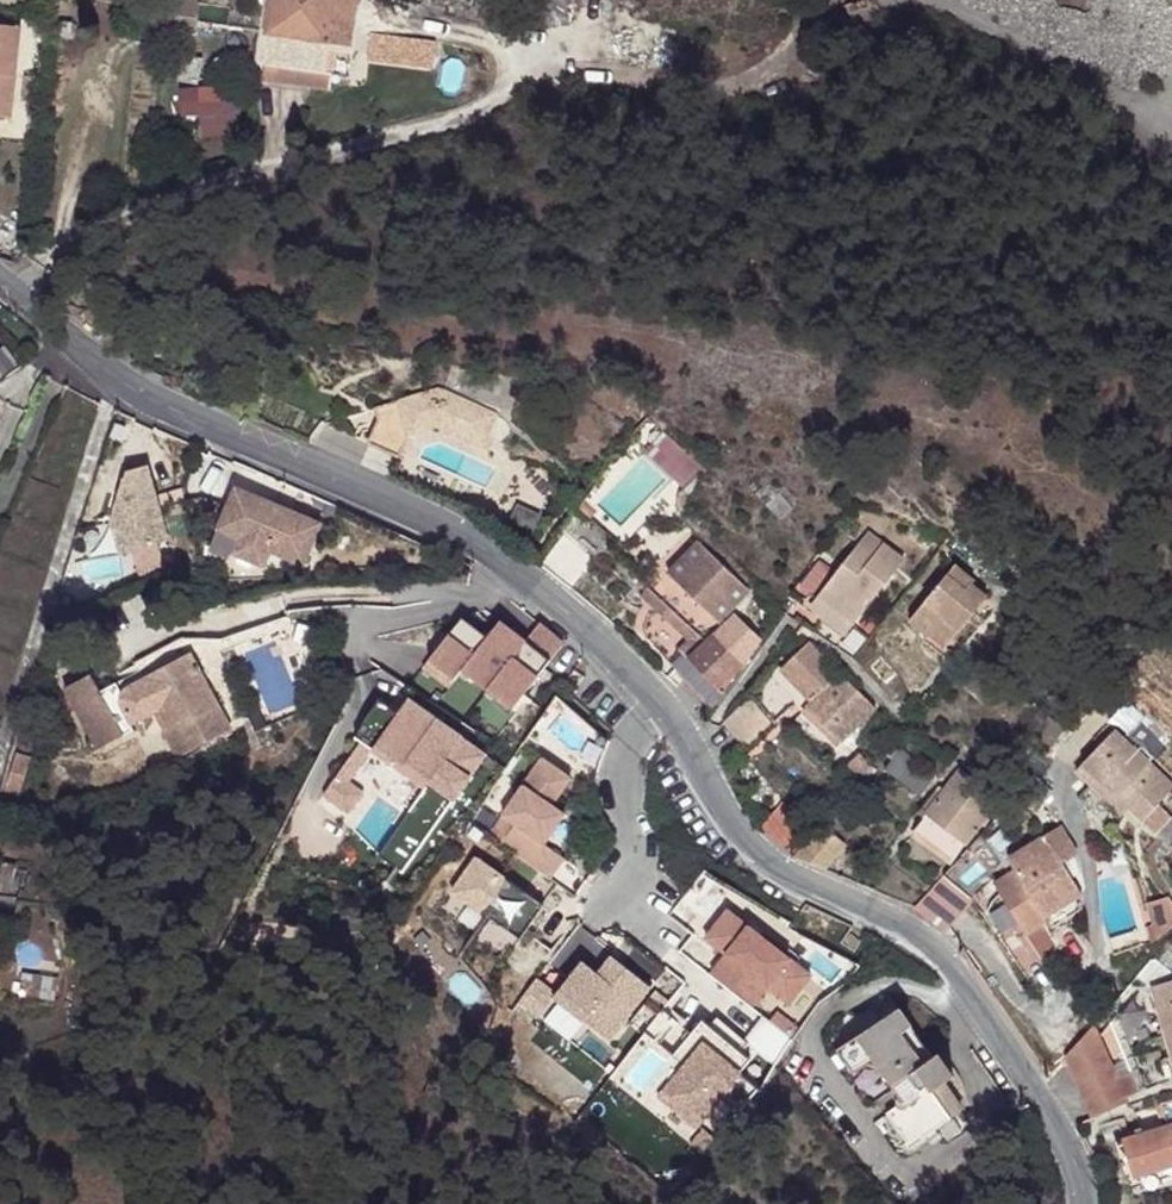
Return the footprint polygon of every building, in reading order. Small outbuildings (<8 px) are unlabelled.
[(265,59),(272,60),(270,75),(331,85),(337,42),(349,44),(354,0),(273,0),(265,59)] [(548,24),(568,20),(564,0),(543,0),(548,24)] [(8,27),(9,18),(0,17),(0,26),(8,27)] [(0,26),(0,72),(15,74),(19,28),(8,27),(0,26)] [(437,42),(353,30),(351,47),(371,50),(370,58),(429,66),(431,66),(432,65),(434,63),(435,61),(437,42)] [(203,59),(171,54),(167,80),(199,84),(203,59)] [(21,100),(35,102),(38,78),(24,77),(21,100)] [(234,113),(201,116),(202,137),(237,135),(234,113)] [(17,362),(6,346),(0,351),(0,374),(17,362)] [(441,390),(383,407),(387,418),(381,420),(370,444),(400,456),(409,436),(438,427),(484,448),(490,435),(499,415),(441,390)] [(387,418),(383,407),(377,409),(381,420),(387,418)] [(704,470),(666,434),(650,451),(689,486),(704,470)] [(497,438),(490,435),(484,448),(492,451),(497,438)] [(165,544),(154,464),(109,470),(120,550),(165,544)] [(318,526),(232,489),(215,531),(236,540),(230,555),(272,574),(278,558),(300,567),(318,526)] [(585,503),(581,508),(593,518),(597,513),(585,503)] [(772,506),(771,508),(763,517),(778,528),(787,517),(772,506)] [(871,532),(863,542),(873,549),(880,540),(871,532)] [(873,549),(863,542),(820,596),(856,624),(899,569),(893,564),(900,555),(880,540),(873,549)] [(673,666),(714,708),(737,678),(749,664),(764,641),(738,616),(718,637),(709,629),(718,620),(720,622),(741,600),(705,567),(688,551),(669,572),(664,568),(648,586),(652,590),(694,631),(689,636),(678,647),(673,666)] [(906,559),(900,555),(893,564),(899,569),(906,559)] [(956,565),(918,610),(953,641),(988,598),(971,585),(975,581),(956,565)] [(1025,574),(1018,569),(1013,575),(1020,581),(1025,574)] [(646,596),(689,636),(694,631),(652,590),(646,596)] [(856,624),(820,596),(814,604),(827,613),(824,616),(848,635),(856,624)] [(953,641),(918,610),(910,620),(930,638),(932,635),(947,648),(953,641)] [(454,667),(508,707),(560,639),(536,621),(524,637),(494,614),(480,632),(455,613),(416,663),(442,683),(454,667)] [(132,725),(154,713),(161,709),(172,730),(165,734),(179,758),(232,729),(183,639),(137,664),(147,680),(134,686),(129,688),(126,690),(125,692),(124,694),(123,696),(122,697),(122,698),(122,701),(122,704),(123,707),(125,712),(132,725)] [(838,675),(807,644),(780,671),(812,702),(806,708),(844,742),(876,709),(840,673),(838,675)] [(122,697),(104,707),(87,675),(61,689),(91,746),(132,725),(125,712),(123,707),(122,704),(122,701),(122,698),(122,697)] [(723,724),(734,737),(762,713),(751,700),(723,724)] [(161,709),(154,713),(165,734),(172,730),(161,709)] [(762,713),(734,737),(745,750),(773,726),(762,713)] [(1171,796),(1171,783),(1119,730),(1079,769),(1097,787),(1103,780),(1130,807),(1145,822),(1171,796)] [(561,852),(540,842),(573,773),(529,751),(486,842),(551,873),(561,852)] [(874,760),(862,751),(844,776),(855,784),(874,760)] [(937,778),(900,751),(885,771),(922,798),(937,778)] [(18,754),(14,767),(29,772),(33,759),(18,754)] [(884,768),(876,762),(857,784),(864,789),(884,768)] [(29,772),(14,767),(11,777),(26,782),(29,772)] [(997,800),(960,772),(916,830),(953,858),(997,800)] [(26,782),(11,777),(7,790),(22,795),(26,782)] [(1103,780),(1097,787),(1123,814),(1130,807),(1103,780)] [(428,822),(414,813),(404,826),(418,836),(428,822)] [(776,836),(795,852),(815,830),(796,814),(776,836)] [(797,856),(826,870),(847,848),(824,827),(797,856)] [(1046,835),(1012,854),(1067,903),(1071,900),(1083,893),(1046,835)] [(465,852),(447,894),(483,910),(501,868),(465,852)] [(1067,903),(1012,854),(1008,857),(1017,870),(990,886),(1022,934),(1043,921),(1049,918),(1047,915),(1067,903)] [(912,908),(945,932),(971,901),(942,876),(912,908)] [(1171,930),(1171,900),(1170,896),(1148,904),(1161,941),(1171,930)] [(1067,903),(1074,910),(1076,908),(1071,900),(1067,903)] [(1046,927),(1074,910),(1067,903),(1047,915),(1049,918),(1043,921),(1046,927)] [(722,904),(697,937),(719,953),(705,972),(753,1007),(767,988),(788,1004),(812,971),(722,904)] [(607,950),(593,967),(579,955),(546,994),(605,1044),(653,988),(607,950)] [(59,978),(22,973),(20,996),(56,1001),(59,978)] [(1153,987),(1171,1051),(1171,981),(1153,987)] [(643,1096),(699,1130),(747,1052),(694,1020),(688,1030),(654,1009),(614,1073),(645,1092),(643,1096)] [(933,1060),(898,1011),(840,1052),(856,1074),(875,1060),(904,1103),(888,1115),(913,1149),(952,1120),(934,1093),(954,1079),(938,1057),(933,1060)] [(1095,1026),(1068,1057),(1095,1118),(1121,1107),(1117,1101),(1126,1098),(1138,1092),(1130,1073),(1118,1078),(1095,1026)] [(1117,1101),(1121,1107),(1128,1103),(1126,1098),(1117,1101)] [(1126,1139),(1140,1185),(1142,1190),(1166,1182),(1164,1177),(1161,1170),(1171,1167),(1171,1125),(1126,1139)] [(1140,1185),(1126,1139),(1116,1142),(1130,1188),(1140,1185)] [(1161,1170),(1164,1177),(1171,1175),(1171,1167),(1161,1170)]
